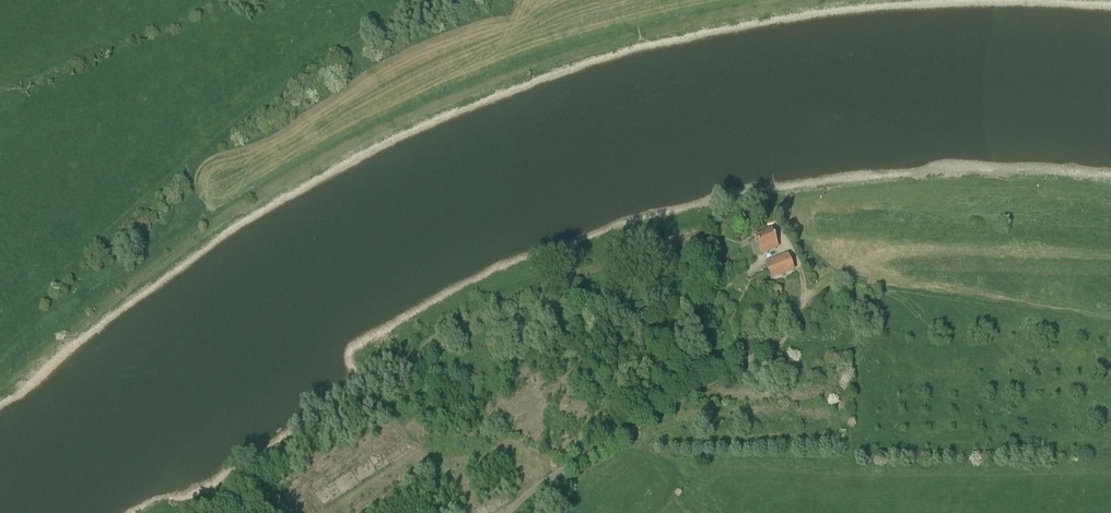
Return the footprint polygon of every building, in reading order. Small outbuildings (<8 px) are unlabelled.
[(761,254),(778,247),(772,231),(755,237),(761,254)] [(771,279),(794,270),(788,254),(765,263),(771,279)]
